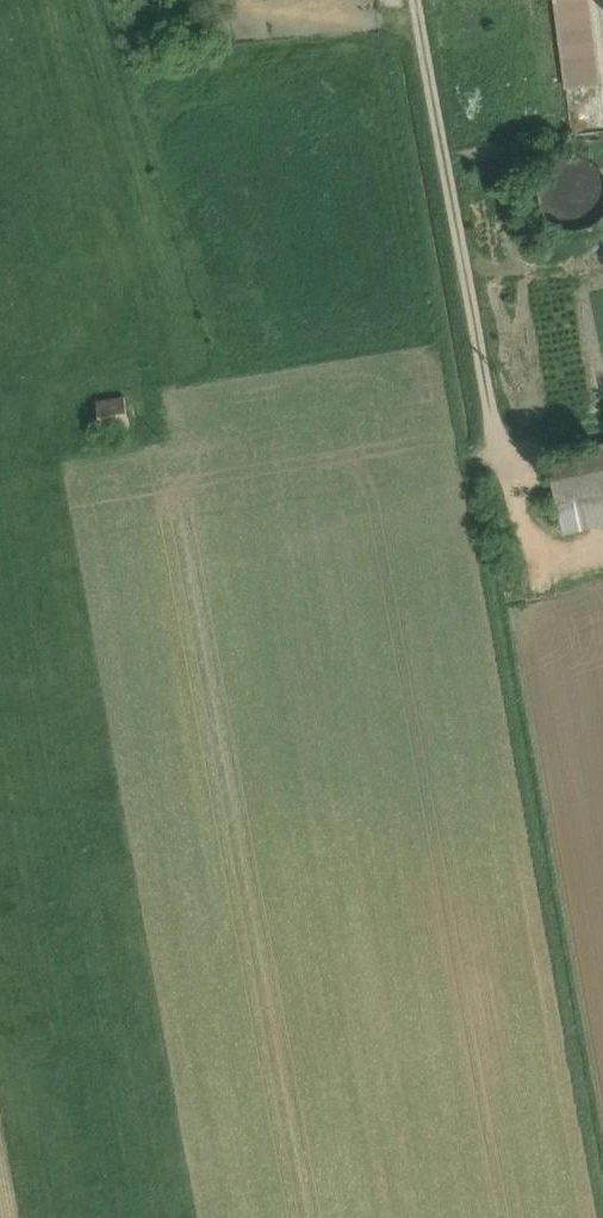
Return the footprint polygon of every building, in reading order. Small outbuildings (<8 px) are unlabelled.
[(566,87),(599,83),(588,0),(555,0),(566,87)] [(600,166),(588,158),(574,156),(561,159),(549,167),(541,178),(539,192),(542,206),(550,218),(561,225),(575,228),(589,225),(601,217),(602,213),(602,171),(600,166)] [(97,400),(101,425),(130,421),(126,395),(97,400)] [(547,454),(562,530),(602,522),(602,443),(547,454)]
